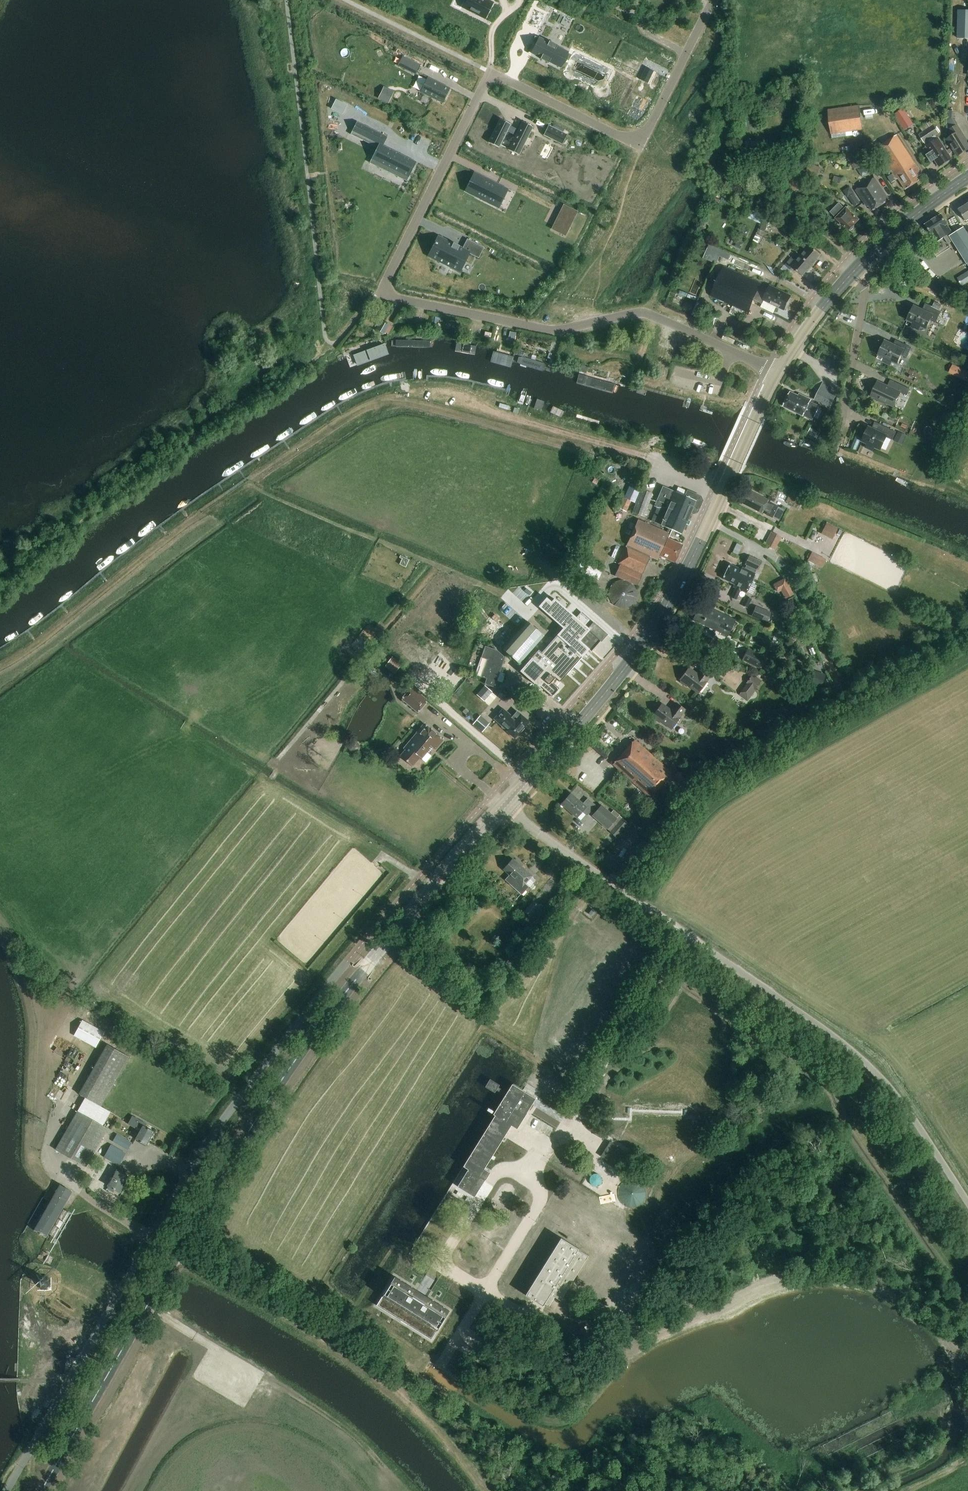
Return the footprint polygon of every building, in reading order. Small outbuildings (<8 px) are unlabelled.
[(464,6),(471,10),(470,11),(478,15),(479,14),(486,17),(493,3),(488,0),(467,0),(464,6)] [(959,10),(958,40),(967,40),(967,10),(959,10)] [(538,44),(533,52),(542,57),(541,59),(549,63),(550,61),(561,66),(568,52),(558,47),(559,45),(550,41),(549,42),(536,35),(533,41),(538,44)] [(412,60),(408,67),(417,72),(421,64),(412,60)] [(646,67),(640,80),(648,83),(654,71),(646,67)] [(428,77),(421,92),(443,103),(451,88),(428,77)] [(382,89),(378,98),(389,103),(393,94),(382,89)] [(342,117),(348,104),(336,99),(330,112),(342,117)] [(864,130),(860,105),(828,109),(832,134),(864,130)] [(904,108),(895,114),(905,130),(914,124),(904,108)] [(500,119),(489,142),(499,147),(500,148),(508,131),(516,135),(509,150),(520,155),(531,131),(534,127),(522,121),(518,130),(510,126),(511,124),(510,124),(500,119)] [(356,120),(351,131),(379,145),(372,158),(409,177),(417,162),(385,145),(389,136),(356,120)] [(549,125),(544,135),(563,144),(568,134),(549,125)] [(935,160),(940,166),(945,163),(947,163),(949,161),(950,159),(951,158),(935,136),(940,133),(934,125),(920,135),(925,142),(928,145),(926,147),(930,153),(927,156),(931,162),(935,160)] [(967,150),(967,144),(964,137),(957,125),(950,129),(954,135),(947,139),(958,156),(967,150)] [(918,177),(922,174),(897,135),(878,147),(893,172),(888,175),(892,182),(899,177),(907,189),(920,181),(918,177)] [(547,168),(552,157),(536,149),(531,160),(547,168)] [(784,149),(773,150),(774,158),(785,157),(784,149)] [(848,159),(855,169),(865,162),(873,172),(878,168),(868,154),(853,156),(848,159)] [(810,163),(807,170),(818,175),(821,167),(810,163)] [(774,164),(768,172),(781,180),(786,172),(774,164)] [(766,167),(754,167),(754,178),(766,177),(766,167)] [(475,173),(466,191),(497,207),(498,204),(506,188),(475,172),(475,173)] [(886,199),(889,197),(875,178),(856,191),(865,204),(866,203),(872,212),(888,201),(886,199)] [(854,194),(849,198),(855,206),(860,203),(854,194)] [(839,203),(831,212),(839,218),(838,219),(849,229),(853,229),(855,227),(855,225),(860,219),(848,208),(846,210),(839,203)] [(959,209),(967,222),(967,221),(967,204),(959,209)] [(964,228),(954,235),(941,215),(927,224),(937,239),(944,235),(949,243),(953,241),(967,264),(967,234),(964,228)] [(766,230),(770,222),(764,219),(760,227),(766,230)] [(759,229),(754,241),(758,243),(760,238),(762,239),(762,237),(766,238),(768,233),(759,229)] [(739,239),(735,246),(741,249),(744,241),(739,239)] [(809,251),(804,257),(816,267),(821,261),(820,260),(824,256),(815,249),(818,246),(811,240),(805,248),(809,251)] [(441,242),(435,256),(445,261),(443,266),(462,275),(470,256),(479,261),(485,249),(469,241),(464,253),(441,242)] [(816,267),(804,257),(799,263),(795,259),(788,267),(795,273),(797,270),(806,277),(809,274),(809,275),(816,267)] [(725,268),(713,296),(715,297),(748,312),(754,299),(763,303),(764,301),(764,300),(771,304),(770,305),(775,307),(775,306),(784,310),(788,304),(789,303),(792,297),(791,296),(792,294),(772,285),(770,290),(761,286),(762,285),(729,269),(725,268)] [(916,306),(910,319),(916,322),(914,326),(921,330),(924,325),(929,328),(933,320),(938,323),(944,311),(930,304),(927,311),(916,306)] [(382,320),(378,326),(386,331),(390,325),(382,320)] [(449,341),(448,348),(467,353),(469,345),(449,341)] [(887,341),(881,353),(887,356),(885,361),(892,364),(894,360),(900,362),(904,355),(909,357),(914,347),(900,341),(898,346),(887,341)] [(350,357),(348,358),(351,366),(379,355),(376,348),(357,355),(354,349),(348,352),(350,357)] [(517,365),(543,373),(545,365),(519,357),(517,365)] [(581,365),(580,371),(587,373),(588,366),(581,365)] [(958,376),(966,380),(967,376),(967,371),(962,368),(958,376)] [(577,384),(613,393),(615,384),(580,374),(577,384)] [(880,380),(873,395),(880,399),(880,400),(887,404),(888,403),(895,406),(902,392),(909,395),(912,389),(895,380),(892,386),(880,380)] [(823,382),(815,401),(824,405),(832,408),(837,396),(830,392),(827,391),(830,385),(823,382)] [(842,391),(838,391),(834,415),(837,416),(842,391)] [(793,394),(787,407),(789,409),(789,410),(793,411),(794,411),(806,417),(813,420),(820,407),(813,403),(814,401),(807,397),(805,400),(793,394)] [(538,399),(534,407),(542,410),(545,402),(538,399)] [(553,406),(551,412),(562,417),(565,411),(553,406)] [(877,430),(870,427),(864,439),(869,442),(867,446),(875,450),(877,446),(883,448),(889,436),(894,439),(898,431),(881,423),(877,430)] [(812,428),(808,436),(814,439),(818,431),(812,428)] [(624,496),(635,502),(641,489),(630,483),(624,496)] [(653,518),(663,523),(662,524),(669,527),(674,530),(682,533),(691,513),(694,515),(698,513),(703,503),(701,497),(688,491),(685,497),(664,487),(656,505),(659,506),(653,518)] [(642,489),(633,512),(644,517),(653,493),(642,489)] [(791,489),(786,500),(798,506),(804,495),(791,489)] [(778,520),(784,509),(772,504),(771,506),(766,504),(768,499),(750,490),(749,493),(746,491),(742,499),(745,501),(744,504),(762,512),(764,509),(768,511),(767,515),(778,520),(779,520),(778,520)] [(631,502),(623,498),(618,508),(626,512),(631,502)] [(674,530),(669,527),(667,531),(639,519),(620,563),(622,564),(617,575),(625,580),(622,580),(620,581),(617,582),(615,584),(613,586),(611,589),(611,593),(611,596),(611,598),(613,602),(614,604),(616,606),(620,608),(623,608),(626,608),(629,607),(632,606),(634,604),(636,601),(638,597),(638,594),(637,591),(636,588),(634,584),(638,586),(650,557),(659,561),(661,556),(675,562),(676,560),(677,559),(679,556),(678,555),(683,545),(669,539),(674,530)] [(827,522),(821,533),(832,539),(838,528),(827,522)] [(772,531),(765,544),(776,549),(782,537),(772,531)] [(810,581),(813,579),(808,569),(811,571),(814,563),(822,567),(826,559),(818,555),(812,552),(804,570),(810,581)] [(747,565),(745,569),(743,568),(742,570),(730,564),(726,573),(735,577),(737,578),(738,575),(740,576),(752,582),(756,574),(754,573),(756,570),(758,570),(762,562),(749,556),(745,565),(747,565)] [(583,560),(579,571),(600,577),(603,567),(583,560)] [(726,573),(724,578),(734,584),(733,586),(736,587),(731,597),(736,599),(740,590),(747,593),(752,582),(740,576),(738,575),(737,578),(726,573)] [(790,587),(782,592),(785,598),(794,593),(790,587)] [(747,607),(752,599),(747,596),(742,605),(747,607)] [(522,661),(520,663),(525,667),(522,671),(540,687),(542,685),(553,695),(561,687),(555,683),(559,679),(561,681),(581,660),(590,650),(593,652),(608,635),(583,613),(578,619),(555,599),(552,603),(547,599),(539,607),(564,629),(548,646),(546,644),(527,665),(522,661)] [(727,636),(735,621),(701,604),(693,619),(727,636)] [(772,612),(756,605),(752,616),(767,623),(772,612)] [(512,621),(520,615),(513,606),(505,612),(512,621)] [(529,622),(504,650),(515,660),(519,664),(520,663),(522,661),(533,648),(541,639),(544,636),(529,622)] [(495,649),(485,645),(482,656),(476,673),(481,675),(488,678),(486,683),(494,686),(495,686),(495,687),(497,680),(503,682),(506,674),(500,672),(505,657),(497,651),(495,649)] [(765,657),(748,649),(743,659),(760,668),(765,657)] [(386,666),(396,673),(403,663),(393,656),(386,666)] [(820,687),(825,673),(806,666),(801,680),(820,687)] [(700,693),(714,674),(704,667),(700,672),(702,674),(701,676),(690,668),(682,680),(683,680),(682,682),(688,687),(689,685),(700,693)] [(747,683),(739,694),(748,700),(762,680),(752,673),(746,682),(747,683)] [(485,685),(477,694),(485,700),(492,692),(485,685)] [(402,699),(418,712),(429,699),(413,686),(402,699)] [(495,686),(494,686),(492,690),(498,695),(501,692),(495,686)] [(673,729),(687,710),(677,703),(674,708),(676,710),(674,712),(664,704),(655,715),(656,716),(655,718),(661,722),(662,721),(673,729)] [(495,720),(502,726),(501,726),(506,730),(506,729),(516,737),(530,721),(519,711),(514,716),(505,709),(495,720)] [(481,715),(473,724),(483,732),(490,723),(481,715)] [(437,750),(445,740),(427,724),(418,734),(419,734),(406,749),(407,750),(402,756),(414,766),(422,757),(427,762),(433,756),(430,753),(435,748),(437,750)] [(651,798),(673,773),(636,740),(614,765),(651,798)] [(351,750),(355,752),(359,751),(361,747),(360,745),(358,743),(354,741),(351,741),(349,743),(348,746),(351,750)] [(742,742),(731,743),(732,751),(743,750),(742,742)] [(584,811),(588,815),(597,805),(589,798),(584,804),(572,793),(563,803),(579,817),(584,811)] [(592,815),(608,829),(618,818),(602,804),(592,815)] [(660,814),(652,824),(659,829),(666,820),(660,814)] [(624,822),(621,820),(611,831),(617,837),(629,823),(626,820),(624,822)] [(527,884),(534,876),(514,858),(505,869),(511,875),(506,880),(523,894),(530,887),(527,884)] [(534,900),(526,909),(525,911),(536,920),(540,915),(546,908),(541,903),(539,905),(534,900)] [(74,1035),(96,1047),(104,1032),(82,1020),(74,1035)] [(108,1044),(79,1093),(101,1106),(130,1057),(108,1044)] [(496,1093),(501,1085),(491,1079),(487,1087),(496,1093)] [(518,1129),(536,1099),(513,1084),(494,1115),(496,1116),(464,1167),(469,1170),(458,1186),(475,1197),(486,1181),(487,1181),(492,1173),(486,1169),(513,1126),(518,1129)] [(87,1166),(109,1128),(79,1111),(58,1150),(87,1166)] [(136,1138),(147,1145),(155,1131),(146,1125),(147,1123),(134,1116),(130,1124),(136,1127),(136,1126),(141,1128),(136,1138)] [(117,1133),(113,1141),(129,1150),(133,1142),(117,1133)] [(127,1153),(112,1144),(104,1157),(120,1165),(127,1153)] [(121,1191),(130,1176),(119,1169),(110,1185),(121,1191)] [(603,1181),(598,1172),(589,1177),(594,1186),(603,1181)] [(48,1236),(74,1191),(62,1185),(36,1230),(41,1232),(40,1234),(42,1235),(43,1233),(48,1236)] [(561,1300),(588,1256),(578,1250),(579,1248),(562,1237),(526,1296),(543,1306),(544,1305),(551,1309),(553,1308),(550,1306),(556,1297),(561,1300)] [(52,1285),(53,1283),(53,1280),(52,1278),(50,1276),(48,1275),(46,1275),(43,1276),(41,1278),(40,1280),(40,1282),(40,1285),(42,1287),(44,1288),(46,1288),(49,1288),(51,1287),(52,1285)] [(432,1341),(450,1312),(395,1278),(377,1306),(432,1341)]
